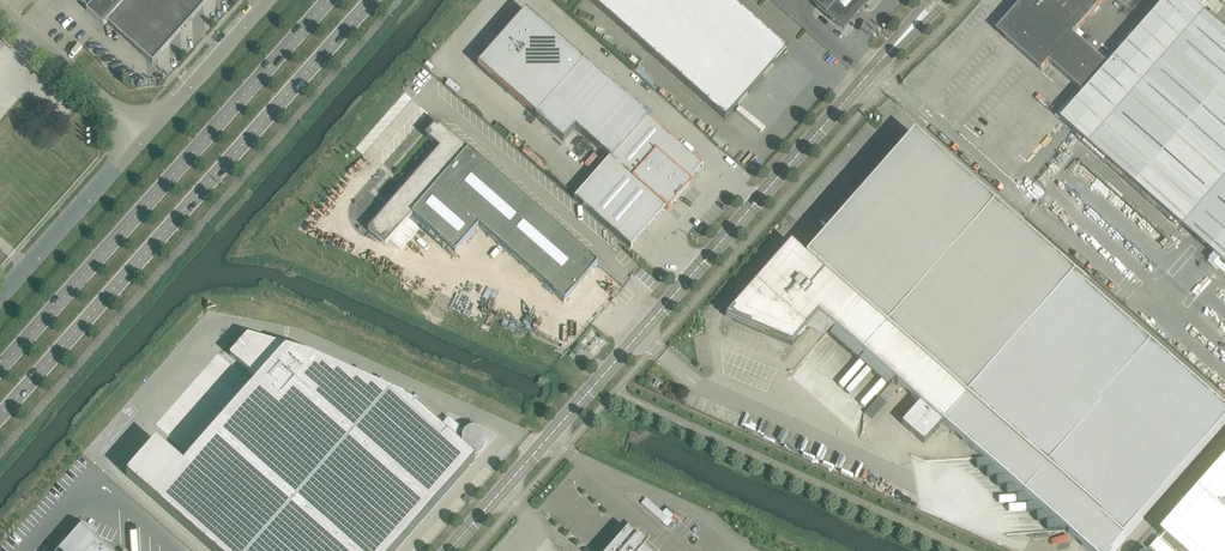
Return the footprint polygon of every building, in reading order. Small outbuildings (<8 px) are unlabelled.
[(88,9),(86,10),(104,26),(107,22),(152,62),(208,0),(78,0),(88,9)] [(731,0),(589,0),(725,120),(787,49),(731,0)] [(843,31),(871,0),(808,0),(843,31)] [(1005,39),(1042,71),(1049,62),(1085,94),(1062,121),(1224,264),(1224,31),(1189,0),(1168,0),(1110,66),(1074,35),(1104,0),(1024,0),(997,31),(1005,39)] [(525,11),(477,66),(533,115),(581,60),(525,11)] [(581,60),(533,115),(536,117),(535,117),(563,142),(575,129),(610,160),(576,199),(575,198),(574,199),(631,249),(632,248),(630,247),(665,208),(667,210),(674,203),(675,205),(679,200),(678,199),(691,183),(689,181),(701,167),(702,168),(703,167),(581,60)] [(385,246),(409,219),(412,216),(455,254),(478,227),(564,303),(598,265),(437,123),(425,137),(439,150),(407,186),(403,182),(395,191),(399,195),(368,231),(385,246)] [(1073,276),(913,135),(806,257),(791,244),(733,310),(726,318),(792,345),(818,315),(834,328),(830,333),(858,358),(862,353),(864,354),(859,359),(887,384),(892,379),(943,424),(1073,276)] [(1224,426),(1224,409),(1074,276),(943,424),(983,459),(1062,529),(1088,550),(1115,550),(1224,426)] [(126,476),(212,550),(395,550),(474,461),(454,443),(464,431),(449,418),(439,429),(406,401),(311,358),(312,355),(286,348),(286,349),(248,337),(231,357),(258,380),(183,466),(156,442),(126,476)] [(462,438),(461,440),(462,442),(462,445),(463,447),(465,449),(467,450),(469,451),(471,452),(473,452),(476,452),(478,451),(480,450),(482,448),(483,447),(485,444),(485,442),(485,440),(485,437),(484,435),(483,433),(481,431),(479,430),(477,429),(474,428),(472,429),(469,429),(467,430),(465,432),(464,433),(462,435),(462,438)] [(1162,534),(1181,550),(1224,550),(1224,463),(1162,534)] [(467,495),(463,499),(468,504),(472,500),(467,495)] [(665,525),(674,514),(667,507),(662,513),(656,508),(651,513),(665,525)] [(93,537),(82,527),(60,550),(109,550),(93,537)] [(637,538),(638,536),(632,542),(624,534),(609,550),(651,550),(637,538)] [(1150,550),(1151,550),(1174,550),(1160,538),(1150,550)]
